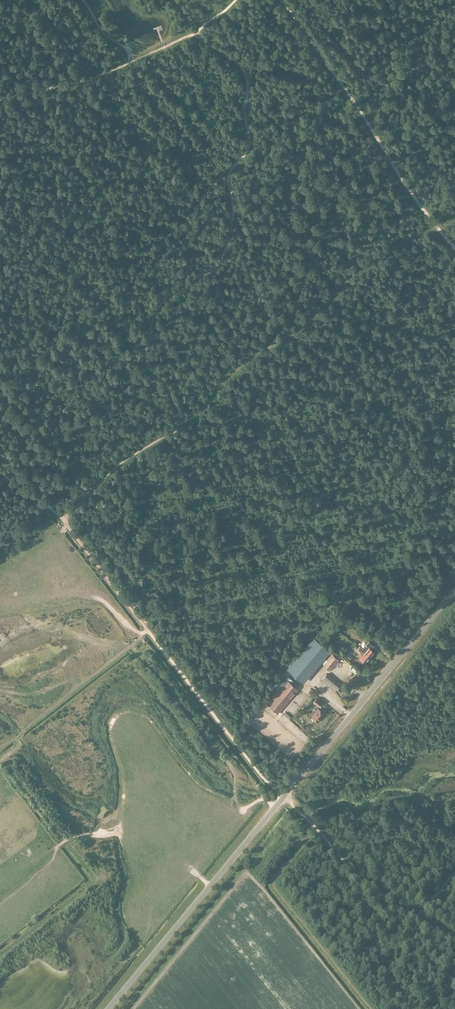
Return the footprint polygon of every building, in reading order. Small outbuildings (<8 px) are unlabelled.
[(344,618),(336,627),(340,630),(345,625),(349,622),(344,618)] [(370,658),(375,652),(376,650),(373,648),(374,646),(368,642),(366,644),(364,646),(363,648),(362,647),(360,646),(358,648),(359,649),(370,658)] [(365,663),(370,658),(359,649),(357,651),(362,655),(359,659),(365,663)] [(329,670),(338,660),(331,654),(327,659),(328,660),(323,665),(329,670)] [(335,691),(340,685),(327,674),(322,680),(335,691)] [(288,681),(268,705),(278,714),(298,689),(288,681)] [(323,702),(317,698),(313,702),(319,707),(323,702)] [(319,709),(312,717),(318,722),(321,718),(320,718),(324,713),(319,709)]
